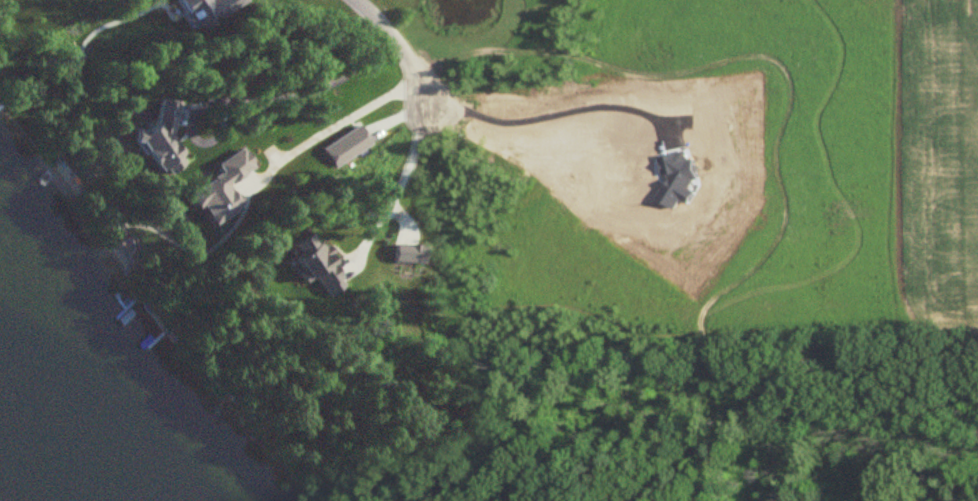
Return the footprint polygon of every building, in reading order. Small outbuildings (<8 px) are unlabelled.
[(175,103),(155,101),(152,131),(133,129),(131,147),(155,149),(154,168),(184,171),(186,153),(171,151),(175,103)] [(256,170),(244,149),(217,165),(223,175),(187,196),(195,210),(201,207),(212,227),(244,208),(231,184),(256,170)]
